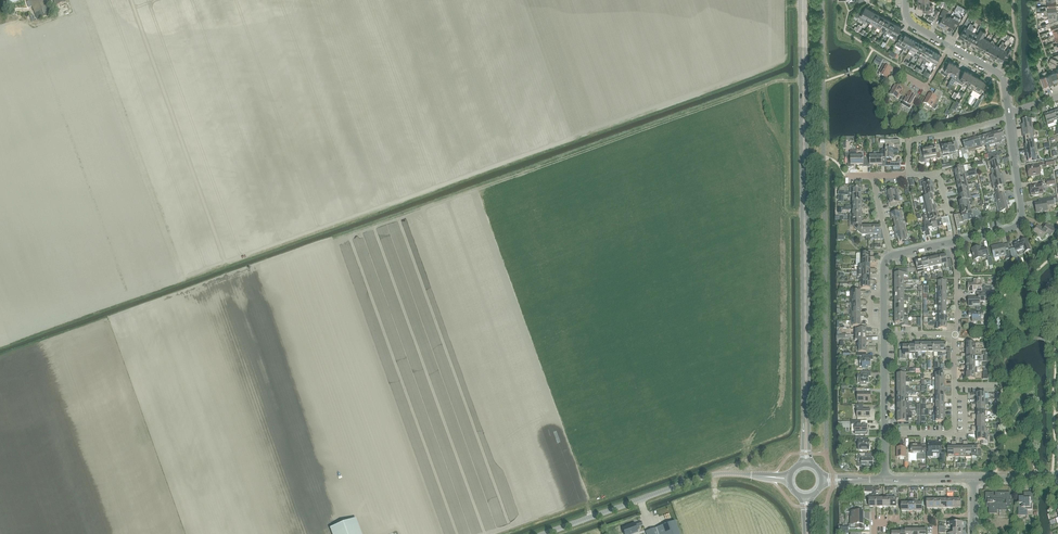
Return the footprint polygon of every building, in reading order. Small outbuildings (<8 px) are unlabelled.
[(52,9),(49,0),(30,0),(35,14),(52,9)] [(929,1),(918,1),(918,8),(924,8),(924,12),(932,12),(932,5),(929,5),(929,1)] [(864,21),(871,10),(865,7),(859,18),(863,19),(862,20),(864,21)] [(944,28),(950,17),(947,15),(948,12),(943,9),(939,16),(942,17),(938,24),(944,28)] [(870,23),(876,12),(871,10),(864,21),(866,22),(867,21),(870,23)] [(873,29),(881,15),(876,12),(870,23),(873,25),(871,27),(873,29)] [(882,27),(886,18),(881,15),(873,29),(876,30),(877,27),(880,29),(882,27)] [(950,17),(944,28),(950,31),(954,24),(957,25),(960,19),(955,16),(953,19),(950,17)] [(1057,22),(1057,19),(1057,17),(1048,18),(1050,23),(1046,24),(1047,26),(1057,22)] [(885,33),(891,21),(886,18),(882,27),(885,28),(883,32),(885,33)] [(890,35),(896,24),(891,21),(885,33),(887,34),(887,33),(890,35)] [(1057,29),(1057,22),(1047,26),(1047,28),(1051,27),(1052,30),(1057,29)] [(902,33),(899,32),(902,27),(896,24),(890,35),(893,36),(893,37),(898,40),(901,34),(902,33)] [(970,30),(972,26),(970,25),(970,24),(967,29),(965,27),(959,36),(965,39),(970,30)] [(970,42),(975,33),(973,32),(975,27),(972,26),(970,30),(965,39),(970,42)] [(975,45),(984,31),(981,29),(978,34),(975,33),(970,42),(975,45)] [(1057,35),(1057,29),(1052,30),(1054,34),(1050,35),(1051,37),(1057,35)] [(981,48),(986,39),(983,38),(986,32),(984,31),(975,45),(981,48)] [(898,40),(897,42),(895,44),(904,49),(910,38),(905,35),(904,36),(901,34),(898,40)] [(910,49),(915,41),(910,38),(904,49),(906,50),(907,47),(910,49)] [(986,51),(991,42),(986,39),(981,48),(986,51)] [(991,54),(996,45),(994,43),(994,42),(994,41),(992,40),(991,42),(986,51),(991,54)] [(914,55),(920,43),(915,41),(910,49),(909,51),(912,52),(911,55),(913,56),(914,55)] [(996,57),(1003,45),(1005,42),(1002,41),(999,47),(996,45),(991,54),(996,57)] [(920,56),(925,46),(920,43),(914,55),(916,56),(916,55),(920,56)] [(1007,51),(1004,49),(1006,46),(1003,45),(996,57),(1002,60),(1004,57),(1007,58),(1012,49),(1009,48),(1007,51)] [(924,60),(930,49),(925,46),(920,56),(923,58),(922,59),(924,60)] [(930,62),(935,52),(930,49),(924,60),(923,62),(925,63),(926,62),(927,61),(930,62)] [(934,66),(941,55),(935,52),(930,62),(928,65),(934,68),(934,66)] [(887,79),(892,70),(887,67),(889,64),(883,60),(878,69),(881,71),(879,75),(887,79)] [(945,61),(941,70),(940,71),(947,76),(949,73),(954,64),(949,61),(948,63),(945,61)] [(956,78),(961,70),(958,68),(959,67),(954,64),(949,73),(954,75),(953,77),(952,77),(950,81),(949,82),(950,83),(953,84),(956,78)] [(964,82),(970,72),(965,70),(964,72),(961,70),(956,78),(959,80),(960,79),(964,82)] [(1053,82),(1050,74),(1048,75),(1046,71),(1044,72),(1048,84),(1053,82)] [(969,84),(974,75),(970,72),(964,82),(963,84),(965,86),(967,83),(969,84)] [(1043,86),(1048,84),(1044,72),(1042,72),(1044,76),(1040,77),(1043,86)] [(972,90),(979,78),(974,75),(969,84),(972,86),(970,89),(972,90)] [(980,94),(981,93),(986,84),(983,82),(984,81),(979,78),(972,90),(980,94)] [(902,97),(908,88),(902,84),(900,88),(894,85),(889,94),(898,99),(900,95),(902,97)] [(908,88),(902,97),(900,100),(903,102),(902,102),(903,102),(901,104),(910,109),(916,98),(911,95),(913,91),(908,88)] [(934,97),(929,94),(924,103),(935,109),(936,109),(938,106),(938,105),(943,94),(937,91),(934,97)] [(960,103),(957,101),(952,110),(955,112),(960,103)] [(1057,121),(1054,112),(1050,114),(1050,112),(1044,114),(1048,126),(1054,123),(1054,121),(1057,121)] [(1022,131),(1035,129),(1034,123),(1033,123),(1032,122),(1031,119),(1028,119),(1027,118),(1026,120),(1023,120),(1023,124),(1022,125),(1022,131)] [(1025,141),(1034,140),(1034,137),(1035,136),(1035,129),(1022,131),(1023,137),(1025,137),(1025,141)] [(992,132),(996,144),(1002,142),(1002,140),(1005,140),(1004,137),(1005,135),(1004,135),(1003,131),(999,132),(998,131),(992,132)] [(989,146),(996,144),(992,132),(986,134),(987,136),(983,137),(985,145),(988,145),(989,145),(989,146)] [(985,145),(983,137),(979,138),(978,136),(972,138),(976,150),(982,148),(982,147),(983,146),(985,145)] [(969,152),(976,150),(972,138),(966,140),(967,141),(963,143),(965,151),(968,150),(969,151),(969,152)] [(1025,151),(1037,150),(1036,143),(1035,142),(1034,140),(1025,141),(1026,145),(1024,145),(1025,151)] [(886,154),(893,154),(893,150),(892,150),(892,144),(900,144),(900,141),(885,141),(885,150),(886,154)] [(948,146),(950,156),(952,156),(953,155),(956,154),(955,152),(956,151),(958,151),(957,142),(951,143),(951,145),(948,146)] [(950,156),(948,146),(944,146),(944,144),(938,145),(939,154),(940,158),(947,157),(950,156)] [(940,159),(940,158),(939,154),(938,145),(932,146),(933,148),(929,149),(931,159),(933,159),(934,158),(937,157),(937,158),(938,159),(940,159)] [(931,159),(929,149),(925,149),(925,148),(919,149),(921,157),(919,159),(920,162),(922,163),(924,163),(925,161),(925,160),(928,160),(931,159)] [(886,158),(886,154),(885,150),(882,150),(881,151),(881,155),(879,155),(878,154),(876,154),(876,165),(880,165),(880,167),(886,167),(886,158)] [(1037,150),(1025,151),(1026,157),(1028,157),(1028,161),(1037,160),(1037,157),(1037,156),(1038,156),(1037,150)] [(853,165),(857,165),(857,154),(857,151),(849,151),(849,154),(845,154),(845,158),(847,158),(847,163),(847,167),(853,167),(853,165)] [(876,165),(876,154),(876,152),(873,152),(873,154),(873,155),(870,155),(870,157),(869,158),(866,158),(866,167),(872,167),(872,165),(876,165)] [(866,167),(866,158),(864,158),(863,157),(863,155),(860,155),(859,154),(857,154),(857,165),(861,165),(861,167),(866,167)] [(886,158),(886,167),(900,167),(900,163),(892,163),(892,158),(893,158),(893,154),(886,154),(886,158)] [(1000,170),(999,166),(1000,166),(999,159),(998,156),(989,158),(990,162),(987,162),(988,169),(989,169),(990,169),(991,172),(1000,170)] [(1029,177),(1041,175),(1039,165),(1027,167),(1029,177)] [(976,170),(969,171),(967,166),(954,168),(956,177),(976,173),(976,170)] [(992,182),(1004,180),(1002,174),(1000,174),(1000,170),(991,172),(992,175),(991,176),(990,176),(992,182)] [(957,183),(967,181),(966,178),(967,177),(970,177),(977,175),(976,173),(956,177),(957,183)] [(924,191),(933,188),(932,182),(927,183),(926,180),(919,182),(920,186),(922,187),(923,187),(924,191)] [(995,192),(1004,190),(1003,186),(1005,186),(1004,180),(992,182),(993,189),(994,189),(995,189),(995,192)] [(968,185),(967,184),(967,181),(957,183),(959,189),(972,186),(977,185),(976,183),(968,185)] [(1031,196),(1043,194),(1042,184),(1030,186),(1031,196)] [(849,196),(862,195),(862,189),(860,189),(860,186),(850,186),(849,193),(849,196)] [(973,189),(972,186),(959,189),(960,195),(969,193),(969,190),(969,189),(973,189)] [(889,198),(900,196),(899,194),(898,193),(897,190),(895,190),(894,190),(894,187),(885,189),(886,195),(888,195),(889,198)] [(932,195),(934,195),(933,188),(924,191),(925,197),(932,195)] [(996,203),(1008,200),(1007,194),(1005,194),(1004,190),(995,192),(996,195),(995,196),(996,203)] [(971,197),(970,196),(969,193),(960,195),(961,201),(970,200),(973,199),(975,198),(980,197),(980,195),(974,196),(971,197)] [(934,201),(932,195),(925,197),(923,197),(924,203),(934,201)] [(900,196),(889,198),(890,202),(888,202),(889,208),(898,206),(897,204),(898,203),(900,202),(899,199),(900,198),(900,196)] [(1036,213),(1048,211),(1047,205),(1057,204),(1057,197),(1042,199),(1042,203),(1035,204),(1036,213)] [(961,208),(970,206),(969,203),(970,202),(973,201),(973,199),(970,200),(961,201),(959,202),(961,208)] [(1008,200),(996,203),(997,209),(998,209),(999,210),(1000,212),(1003,212),(1004,213),(1005,211),(1009,211),(1008,206),(1009,206),(1008,200)] [(924,210),(925,209),(935,207),(934,201),(924,203),(922,204),(922,205),(923,206),(924,206),(924,210)] [(971,209),(970,206),(961,208),(962,214),(967,213),(972,212),(972,211),(976,211),(975,208),(971,209)] [(924,216),(936,213),(935,207),(925,209),(926,213),(924,214),(924,216)] [(980,215),(980,212),(977,210),(976,211),(972,211),(972,212),(967,213),(968,220),(972,219),(972,218),(977,217),(979,225),(983,224),(981,218),(982,217),(982,215),(980,215)] [(894,223),(903,221),(902,219),(903,218),(904,217),(902,211),(890,213),(892,220),(893,219),(894,223)] [(936,213),(924,216),(923,216),(924,222),(938,219),(939,219),(938,217),(939,216),(938,214),(936,214),(936,213)] [(964,221),(968,220),(967,213),(962,214),(954,216),(957,230),(961,229),(959,224),(963,223),(964,221)] [(936,220),(938,227),(941,226),(941,225),(947,224),(948,232),(952,231),(949,217),(939,219),(938,219),(936,220)] [(857,231),(863,225),(862,224),(862,220),(849,220),(849,223),(853,223),(853,227),(857,231)] [(934,228),(938,227),(936,220),(928,222),(928,221),(924,222),(923,222),(924,228),(922,228),(923,233),(925,232),(927,237),(930,236),(928,228),(934,227),(934,228)] [(895,234),(907,231),(905,225),(904,224),(903,221),(894,223),(895,227),(894,228),(895,234)] [(1042,239),(1047,232),(1051,235),(1055,230),(1048,225),(1045,223),(1043,227),(1042,228),(1038,225),(1034,232),(1037,234),(1037,235),(1042,239)] [(868,239),(868,226),(865,226),(863,225),(857,231),(862,235),(866,235),(866,239),(868,239)] [(907,231),(895,234),(896,240),(898,239),(899,244),(902,243),(904,244),(904,242),(905,242),(907,242),(907,239),(908,238),(908,237),(907,231)] [(1024,244),(1023,240),(1014,244),(1016,251),(1023,248),(1025,252),(1031,250),(1027,242),(1024,244)] [(1005,251),(1004,244),(991,247),(994,258),(1006,255),(1007,259),(1010,259),(1008,251),(1005,251)] [(980,250),(980,247),(972,249),(974,260),(983,258),(983,257),(988,256),(986,248),(980,250)] [(947,261),(946,255),(940,256),(941,265),(945,264),(946,268),(949,268),(947,261)] [(934,271),(936,270),(934,258),(928,259),(929,268),(933,267),(934,271)] [(921,260),(915,262),(918,273),(921,272),(922,276),(925,275),(924,273),(921,260)] [(895,280),(904,280),(904,276),(908,276),(908,272),(908,269),(900,269),(900,274),(895,274),(895,280)] [(977,294),(985,294),(992,294),(992,288),(988,288),(982,288),(982,284),(980,284),(980,280),(974,280),(974,284),(969,284),(969,291),(977,291),(977,294)] [(992,298),(992,294),(985,294),(979,295),(979,298),(969,298),(969,306),(976,306),(976,310),(980,310),(980,301),(985,301),(985,298),(992,298)] [(984,318),(984,312),(969,312),(969,317),(972,317),(972,322),(981,322),(981,318),(984,318)] [(908,323),(908,317),(904,317),(895,317),(895,324),(902,323),(901,326),(911,326),(911,323),(908,323)] [(940,343),(940,356),(942,356),(942,352),(947,352),(947,359),(951,359),(950,352),(951,352),(950,348),(946,348),(946,343),(940,343)] [(905,355),(909,355),(909,346),(903,346),(903,351),(899,351),(899,359),(903,359),(905,359),(905,355)] [(869,369),(869,367),(871,367),(871,360),(873,360),(873,356),(863,356),(863,359),(860,359),(860,367),(862,367),(862,369),(869,369)] [(933,380),(944,380),(944,374),(943,374),(943,370),(935,370),(935,378),(933,378),(933,380)] [(867,385),(867,384),(869,384),(869,377),(871,377),(871,372),(861,372),(861,375),(858,375),(858,384),(860,384),(860,385),(867,385)] [(857,389),(857,391),(857,393),(858,393),(858,401),(870,401),(870,393),(864,393),(864,389),(857,389)] [(863,409),(863,405),(855,405),(856,409),(857,409),(857,418),(870,418),(870,409),(863,409)] [(861,425),(861,421),(851,421),(851,425),(855,425),(855,435),(867,435),(867,425),(861,425)] [(988,444),(988,434),(986,434),(977,434),(977,441),(981,441),(982,444),(988,444)] [(866,441),(866,437),(855,437),(855,441),(859,441),(859,451),(869,451),(869,441),(866,441)] [(929,442),(929,451),(927,451),(927,457),(932,457),(932,453),(941,453),(941,455),(945,455),(945,450),(941,450),(941,443),(934,443),(934,442),(929,442)] [(911,452),(909,452),(909,462),(911,462),(911,457),(916,457),(916,454),(917,454),(917,460),(925,460),(925,447),(922,448),(922,445),(911,445),(911,450),(911,452)] [(971,447),(971,455),(971,457),(981,457),(981,451),(977,451),(977,447),(971,447)] [(909,462),(909,452),(909,450),(905,450),(905,448),(897,448),(897,458),(904,457),(904,462),(909,462)] [(872,459),(872,457),(873,457),(873,454),(858,454),(858,459),(861,459),(861,467),(873,467),(873,459),(872,459)] [(996,497),(996,493),(986,493),(986,501),(987,501),(987,504),(989,503),(989,514),(997,513),(997,508),(999,508),(999,510),(1006,510),(1006,507),(1010,507),(1010,504),(1013,504),(1013,496),(1009,496),(1009,493),(998,493),(998,497),(996,497)] [(1031,503),(1031,501),(1032,501),(1032,493),(1025,493),(1025,497),(1019,497),(1019,504),(1024,504),(1024,505),(1022,505),(1022,508),(1019,508),(1019,515),(1027,515),(1027,510),(1032,510),(1032,503),(1031,503)] [(848,529),(851,529),(862,529),(862,524),(863,524),(863,512),(851,512),(851,524),(848,524),(848,529)] [(330,528),(332,533),(362,533),(356,519),(330,528)] [(661,526),(645,532),(646,533),(680,533),(675,521),(661,526)] [(640,522),(634,524),(634,523),(629,525),(629,526),(622,528),(624,533),(634,533),(638,533),(636,527),(642,525),(640,522)]
